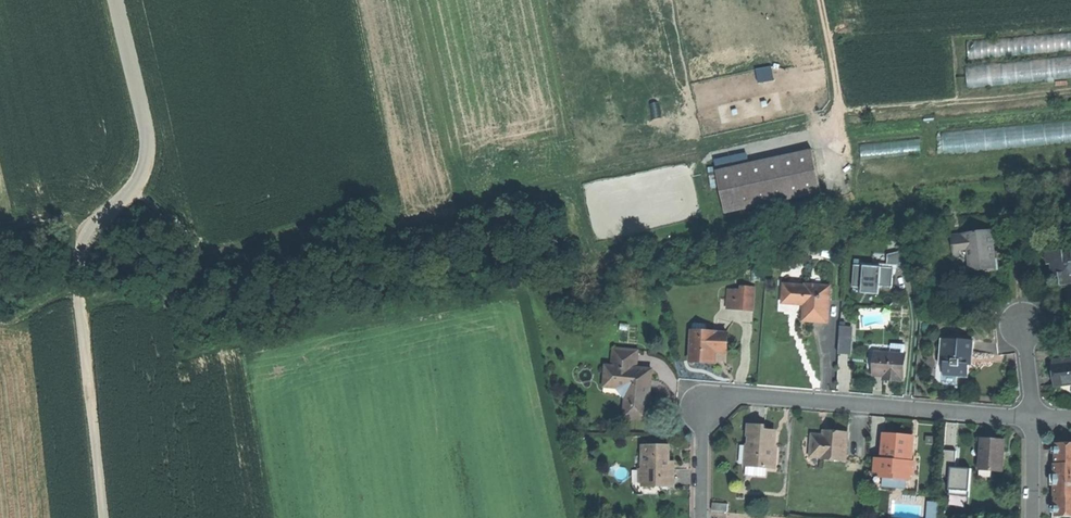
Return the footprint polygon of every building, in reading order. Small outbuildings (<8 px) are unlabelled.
[(968,41),(970,58),(1014,54),(1013,44),(1020,43),(1019,37),(968,41)] [(772,65),(756,69),(759,82),(775,79),(772,65)] [(991,81),(990,65),(967,65),(968,86),(977,85),(977,82),(991,81)] [(814,152),(717,174),(727,216),(824,195),(814,152)] [(954,236),(955,250),(969,249),(971,270),(980,269),(986,269),(985,263),(996,262),(993,231),(954,236)] [(911,267),(908,250),(888,255),(887,265),(897,265),(898,269),(911,267)] [(1057,285),(1070,284),(1070,254),(1064,255),(1064,251),(1053,252),(1056,277),(1057,285)] [(1053,278),(1056,277),(1053,252),(1047,252),(1049,265),(1052,264),(1053,278)] [(894,269),(854,266),(853,287),(862,288),(869,288),(869,286),(880,286),(892,287),(894,269)] [(784,285),(783,303),(804,305),(810,305),(809,321),(817,322),(828,323),(830,287),(806,285),(806,287),(784,285)] [(869,288),(862,288),(862,293),(879,295),(880,286),(869,286),(869,288)] [(743,309),(752,310),(754,289),(742,288),(741,292),(728,291),(728,300),(736,300),(735,309),(743,309)] [(728,309),(735,309),(736,300),(728,300),(728,309)] [(840,327),(840,336),(851,337),(852,327),(840,327)] [(692,332),(690,362),(714,363),(715,347),(716,334),(716,333),(706,333),(692,332)] [(727,335),(716,334),(715,347),(726,348),(727,335)] [(839,354),(850,354),(851,337),(840,336),(839,354)] [(959,341),(945,340),(944,354),(941,353),(940,362),(945,363),(944,373),(956,374),(956,377),(968,378),(970,358),(973,358),(974,350),(975,341),(959,340),(959,341)] [(726,348),(715,347),(714,363),(725,364),(726,348)] [(627,370),(645,370),(645,352),(626,353),(627,370)] [(876,353),(874,374),(885,375),(884,379),(891,380),(901,380),(901,377),(904,377),(905,355),(876,353)] [(1056,386),(1070,384),(1070,362),(1054,364),(1053,364),(1054,374),(1056,386)] [(627,370),(621,370),(614,371),(615,387),(634,387),(634,392),(634,397),(638,397),(639,420),(663,420),(662,394),(662,370),(645,370),(627,370)] [(750,425),(747,467),(774,469),(776,452),(772,451),(774,431),(764,430),(765,426),(758,426),(750,425)] [(812,435),(811,457),(822,458),(822,460),(846,462),(848,434),(835,433),(824,433),(824,436),(812,435)] [(883,459),(877,459),(876,472),(882,473),(882,477),(909,479),(910,475),(913,475),(914,461),(911,461),(907,461),(908,458),(911,458),(911,456),(913,436),(898,435),(885,434),(883,459)] [(992,440),(983,439),(981,466),(991,467),(991,470),(1003,471),(1005,441),(992,440)] [(1058,444),(1058,464),(1057,497),(1057,517),(1070,517),(1070,444),(1058,444)] [(642,469),(642,486),(673,487),(674,475),(674,461),(669,461),(669,445),(644,445),(644,456),(646,457),(646,469),(642,469)] [(919,456),(911,456),(911,458),(911,461),(914,461),(913,475),(910,475),(909,479),(882,477),(882,473),(876,472),(875,489),(917,491),(919,456)] [(969,496),(972,469),(951,467),(948,493),(969,496)] [(712,503),(712,511),(727,512),(727,504),(712,503)] [(928,517),(938,517),(939,508),(928,507),(928,517)]
